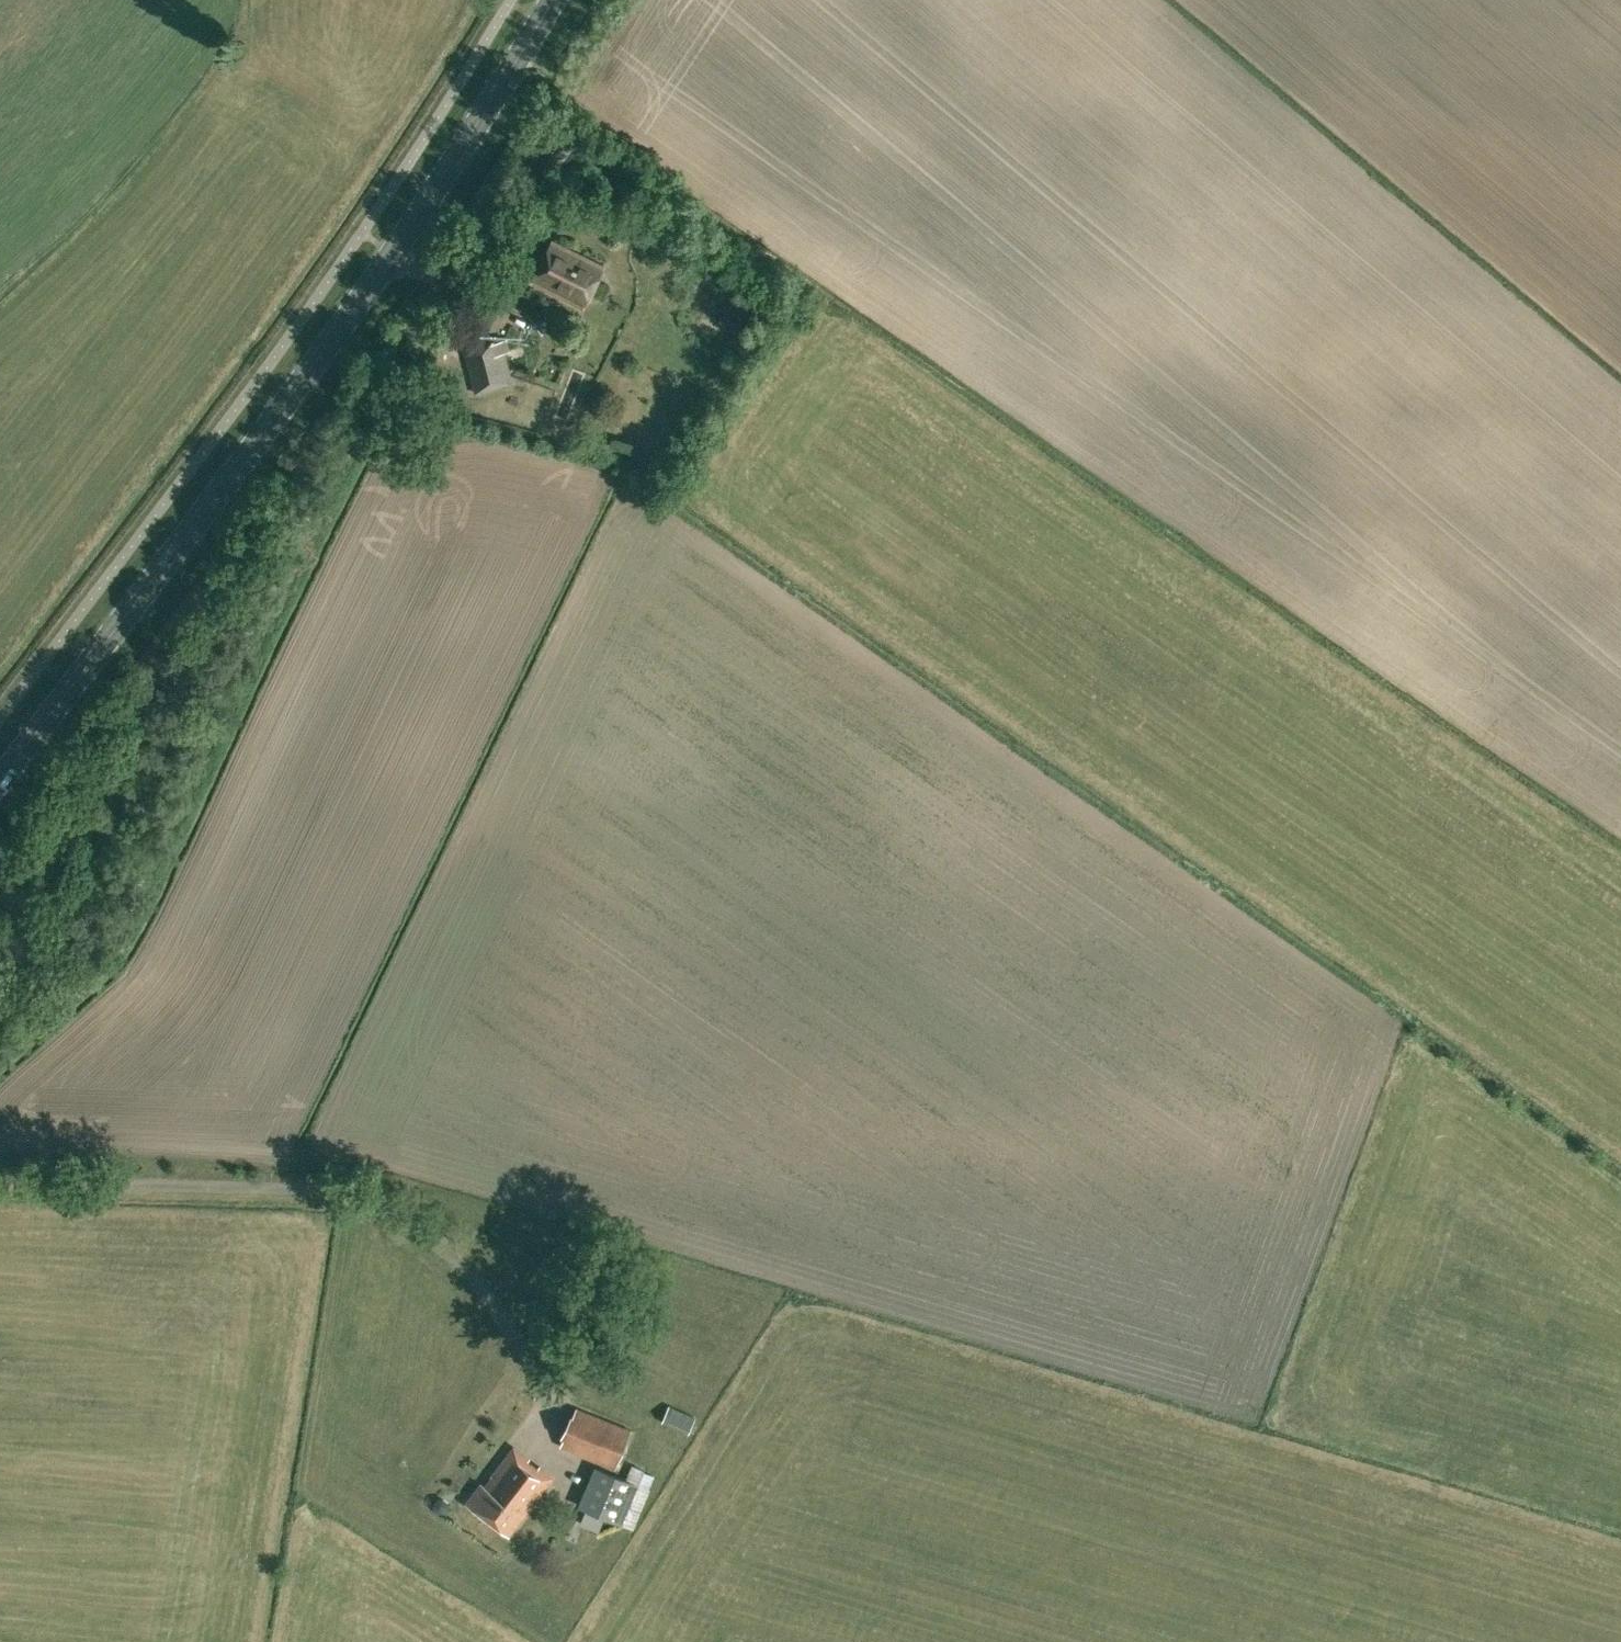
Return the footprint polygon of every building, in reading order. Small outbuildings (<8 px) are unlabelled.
[(583,306),(603,266),(553,241),(533,281),(583,306)] [(507,335),(465,347),(477,391),(513,381),(505,350),(510,349),(507,335)] [(617,1468),(632,1430),(576,1408),(561,1446),(617,1468)] [(510,1535),(555,1477),(540,1465),(538,1468),(528,1460),(530,1458),(515,1446),(493,1475),(495,1477),(487,1488),(482,1483),(467,1502),(510,1535)] [(648,1490),(597,1467),(580,1505),(622,1523),(628,1509),(638,1514),(648,1490)]
